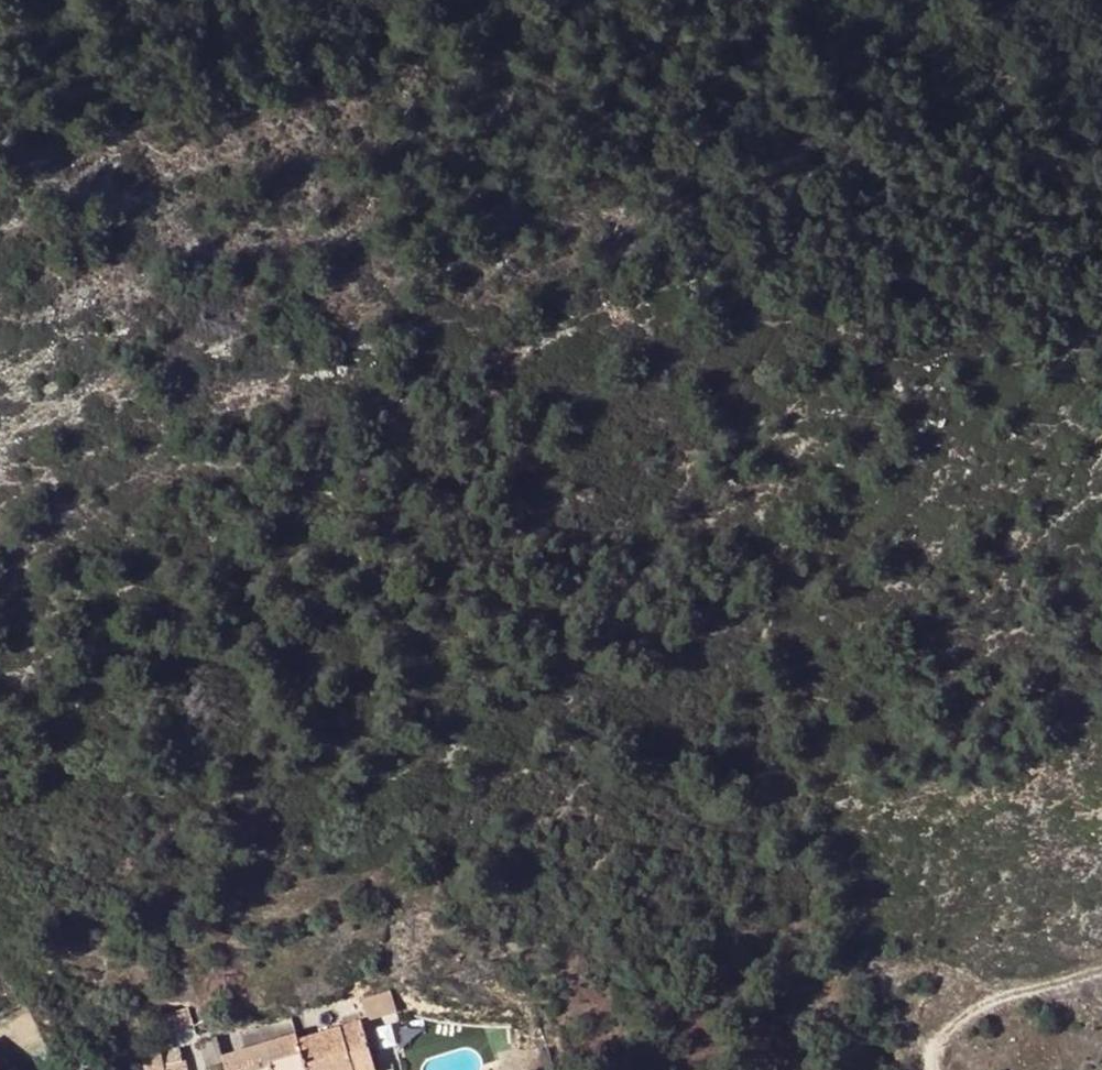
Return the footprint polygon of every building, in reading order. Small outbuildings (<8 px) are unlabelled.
[(378,992),(385,1014),(395,1010),(387,989),(378,992)] [(367,1019),(385,1014),(378,992),(359,997),(367,1019)] [(177,1043),(197,1040),(192,1008),(172,1011),(177,1043)] [(361,1020),(298,1040),(294,1033),(222,1057),(227,1069),(377,1069),(361,1020)] [(160,1052),(163,1065),(182,1061),(178,1046),(178,1049),(160,1052)] [(182,1061),(163,1065),(164,1069),(184,1069),(182,1061)]
